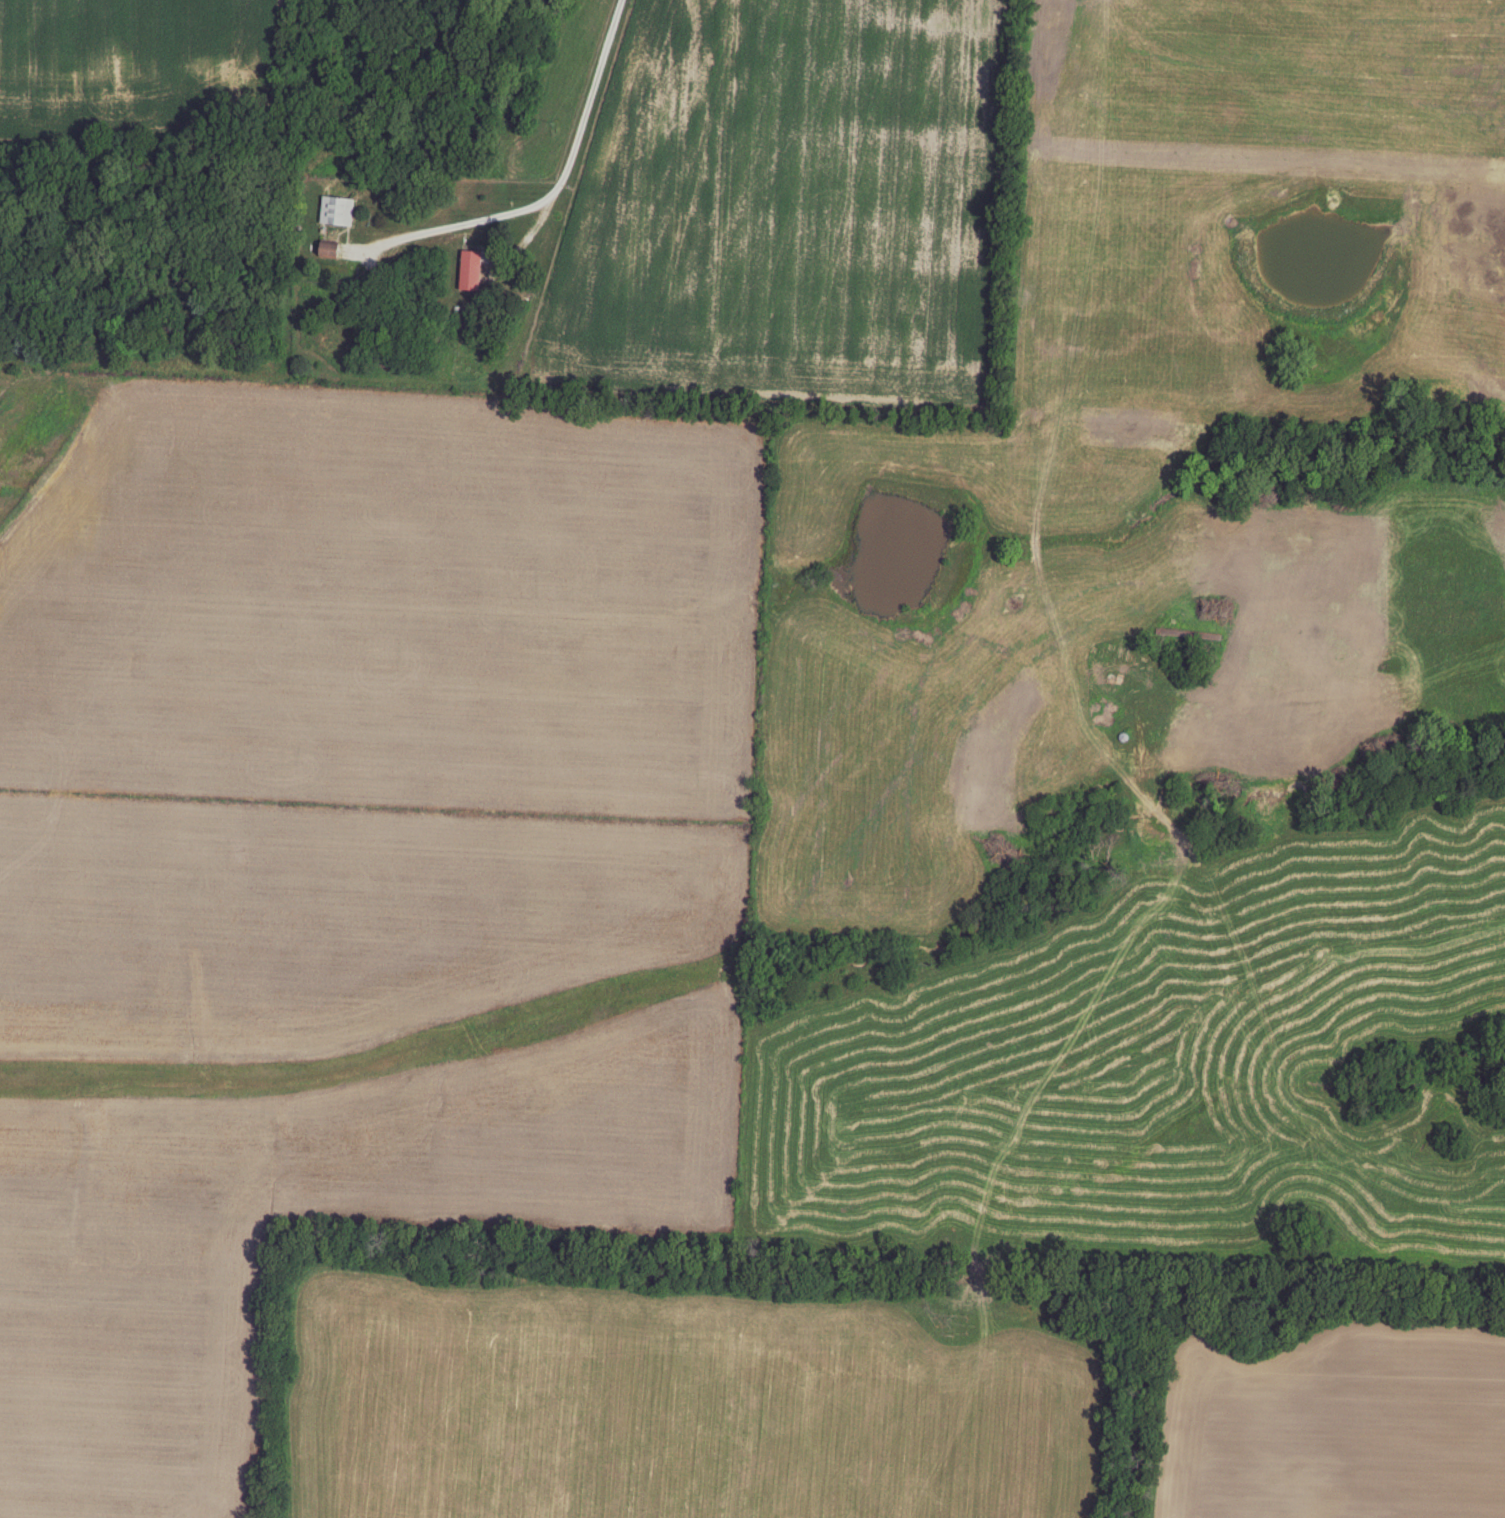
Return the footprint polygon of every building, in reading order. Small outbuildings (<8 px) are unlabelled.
[(320,219),(351,223),(355,196),(324,192),(320,219)] [(479,287),(481,248),(461,248),(460,287),(479,287)]
